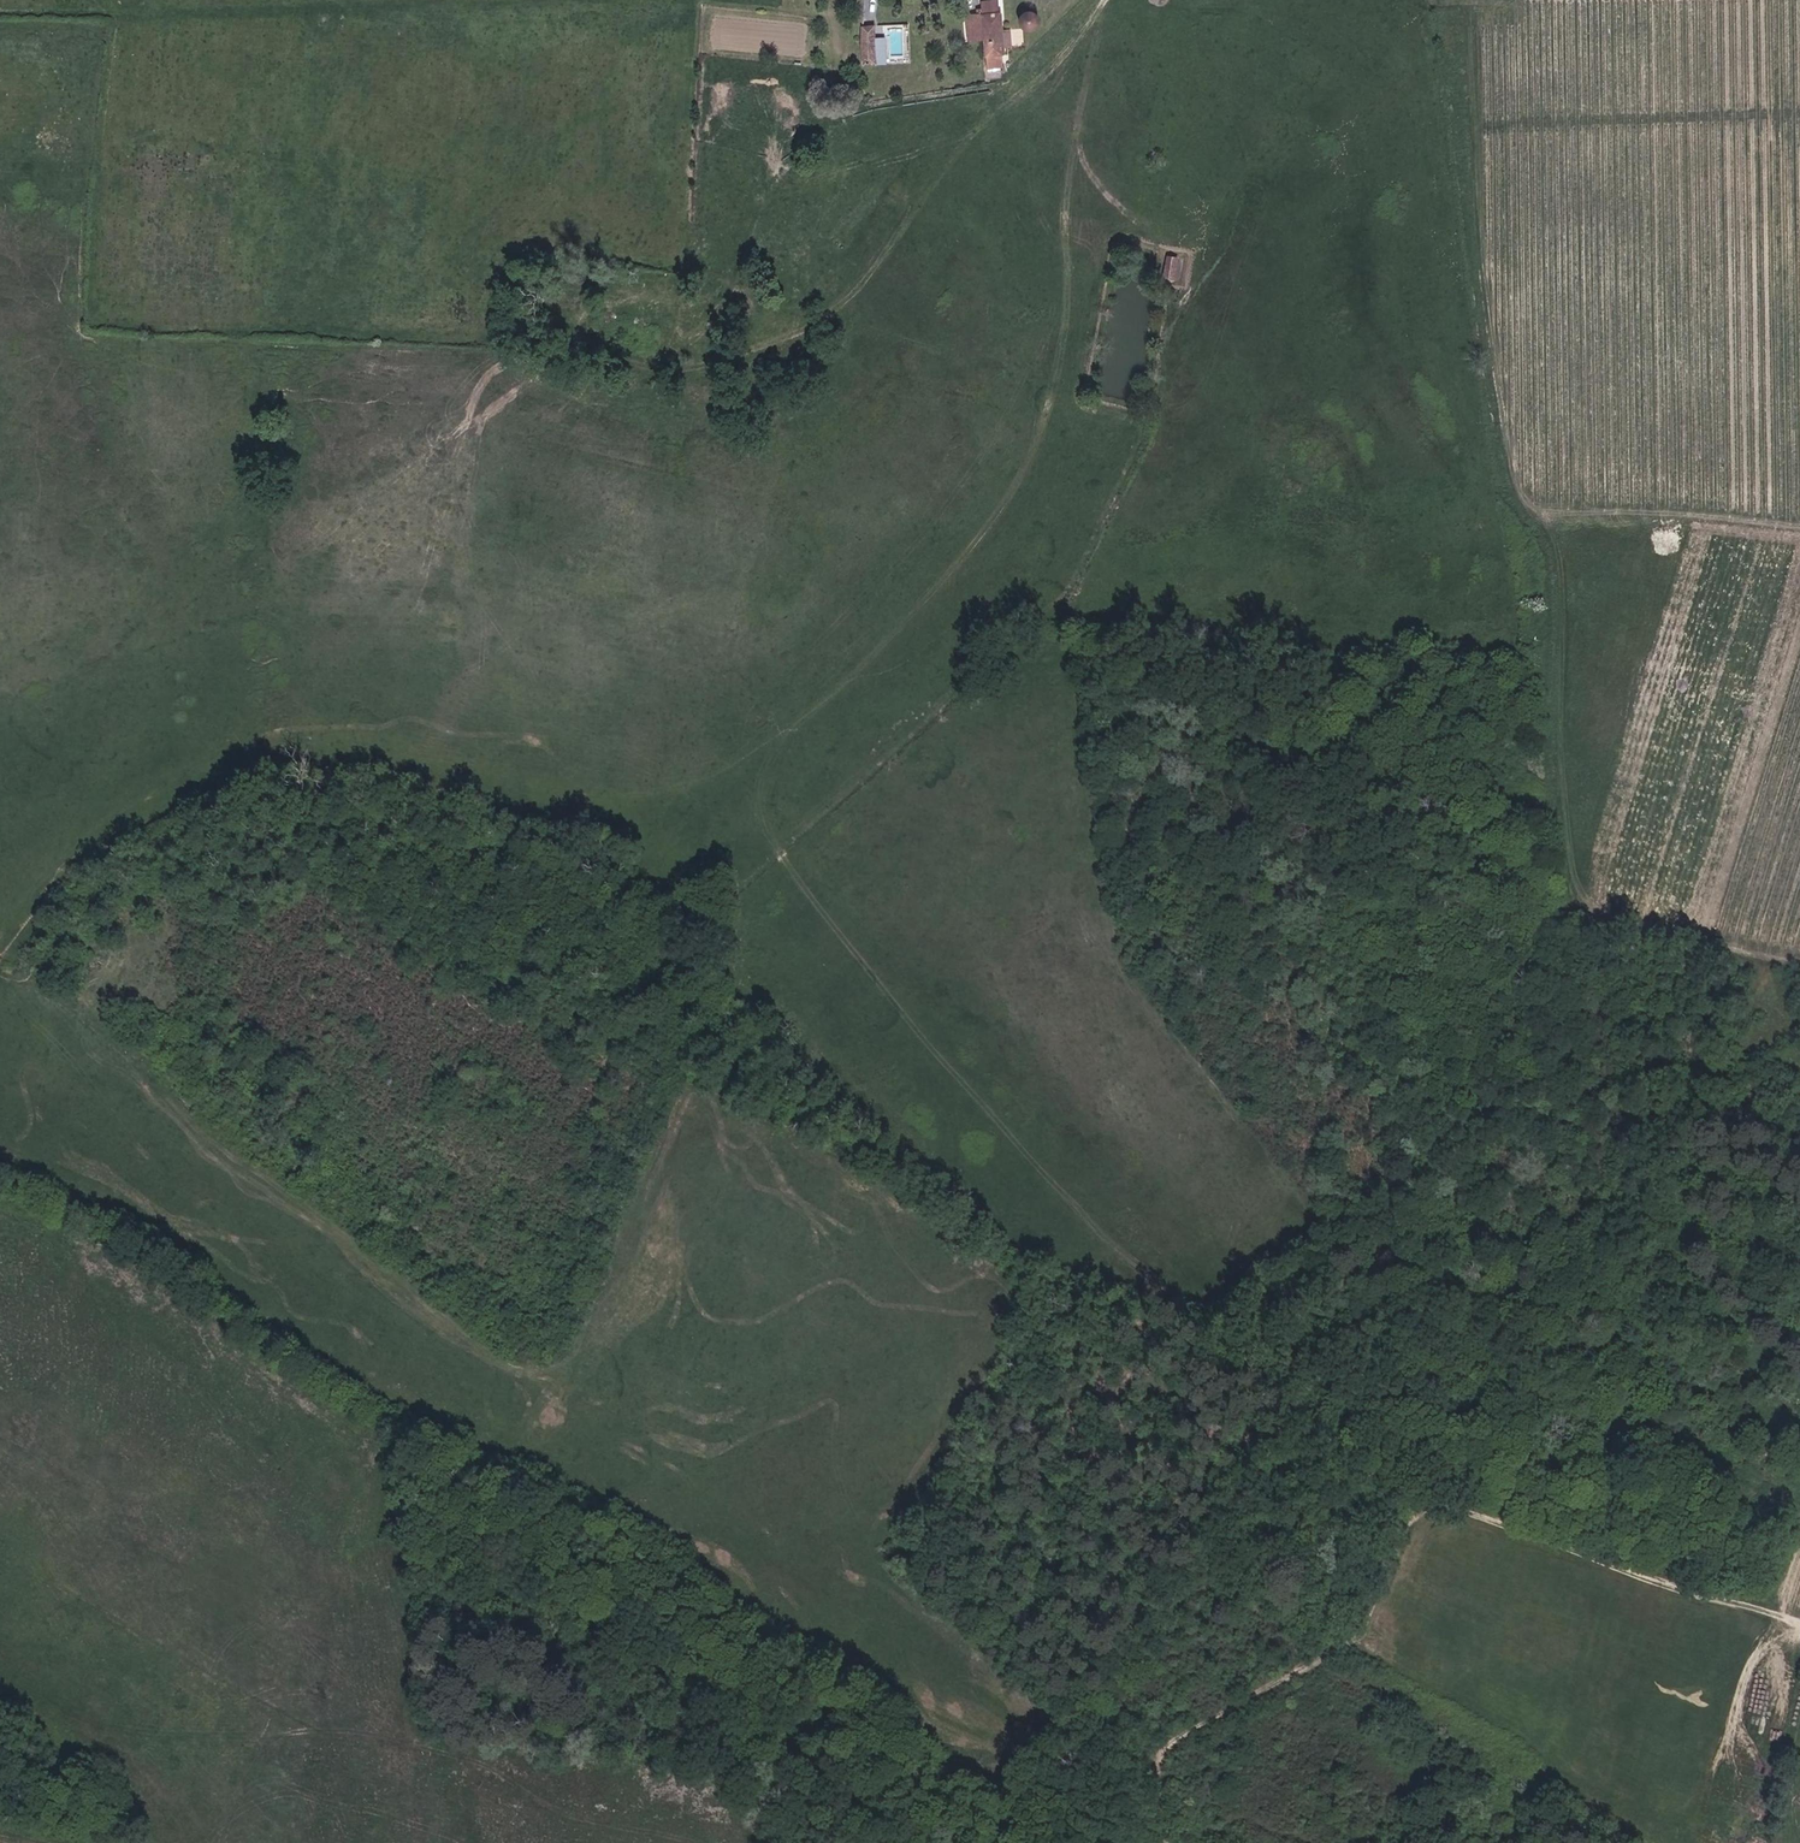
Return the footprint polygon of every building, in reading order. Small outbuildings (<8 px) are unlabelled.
[(995,0),(965,0),(966,4),(957,4),(959,13),(948,14),(950,42),(961,41),(965,69),(1003,64),(1000,44),(998,30),(995,0)] [(1018,17),(1017,21),(1017,23),(1018,27),(1020,30),(1024,32),(1027,33),(1031,33),(1035,32),(1038,29),(1040,23),(1040,19),(1039,15),(1037,12),(1033,10),(1030,9),(1026,10),(1022,11),(1019,14),(1018,17)] [(853,28),(856,43),(860,67),(878,63),(874,39),(871,24),(853,28)] [(998,30),(1000,44),(1011,42),(1010,29),(998,30)] [(874,39),(878,63),(888,62),(884,37),(874,39)] [(1181,278),(1182,255),(1165,255),(1164,277),(1181,278)]
